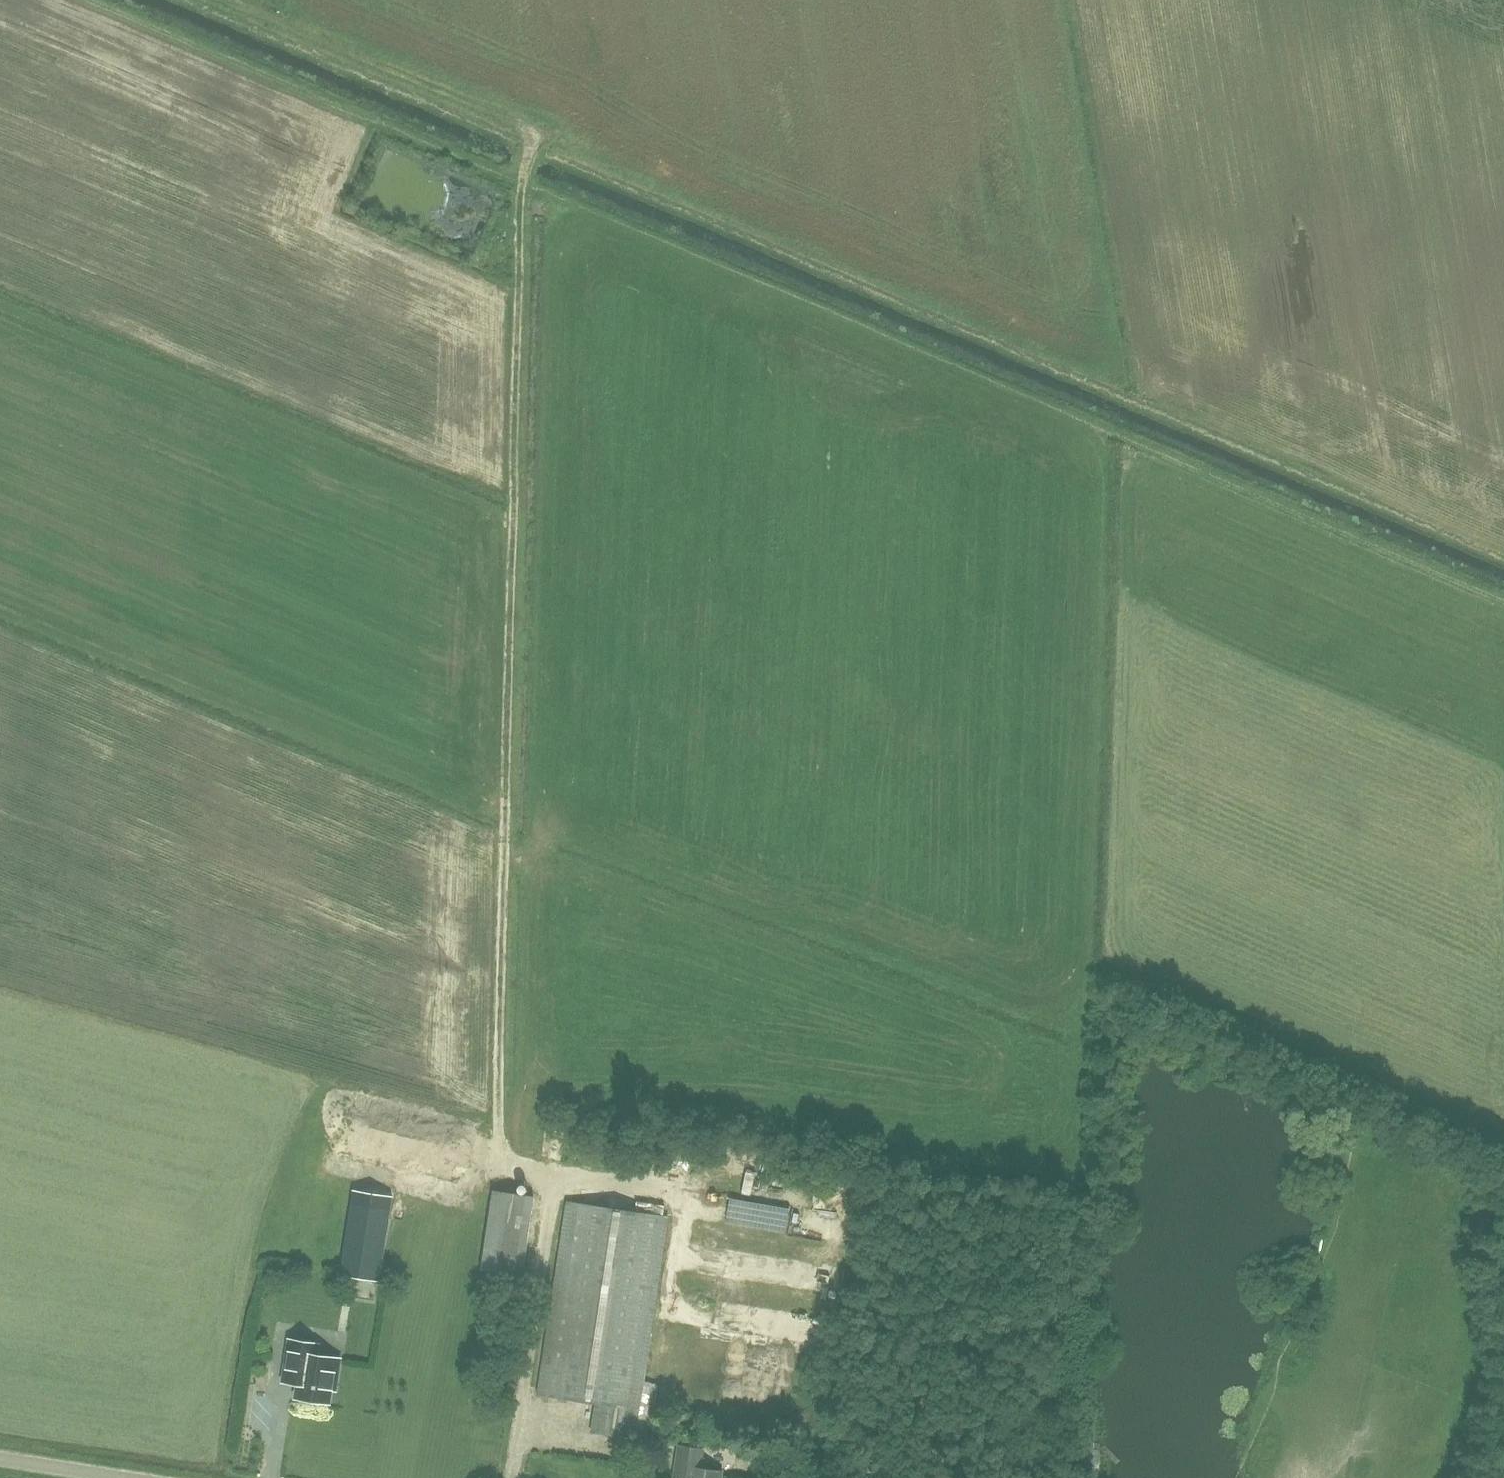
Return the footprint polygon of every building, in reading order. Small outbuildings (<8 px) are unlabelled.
[(521,1276),(534,1196),(493,1189),(480,1268),(497,1271),(495,1286),(514,1289),(516,1275),(521,1276)] [(353,1190),(339,1274),(379,1280),(392,1197),(353,1190)] [(567,1201),(538,1394),(596,1403),(591,1432),(633,1439),(649,1441),(653,1413),(658,1383),(642,1380),(667,1216),(663,1216),(634,1211),(567,1201)] [(301,1290),(300,1299),(319,1302),(321,1292),(301,1290)] [(283,1381),(298,1383),(296,1397),(299,1398),(301,1402),(313,1404),(315,1400),(328,1402),(332,1379),(336,1380),(339,1359),(303,1354),(305,1343),(289,1341),(283,1381)] [(727,1408),(736,1386),(718,1379),(709,1401),(727,1408)] [(721,1471),(697,1468),(700,1447),(678,1444),(675,1467),(689,1469),(688,1477),(720,1477),(721,1471)]
